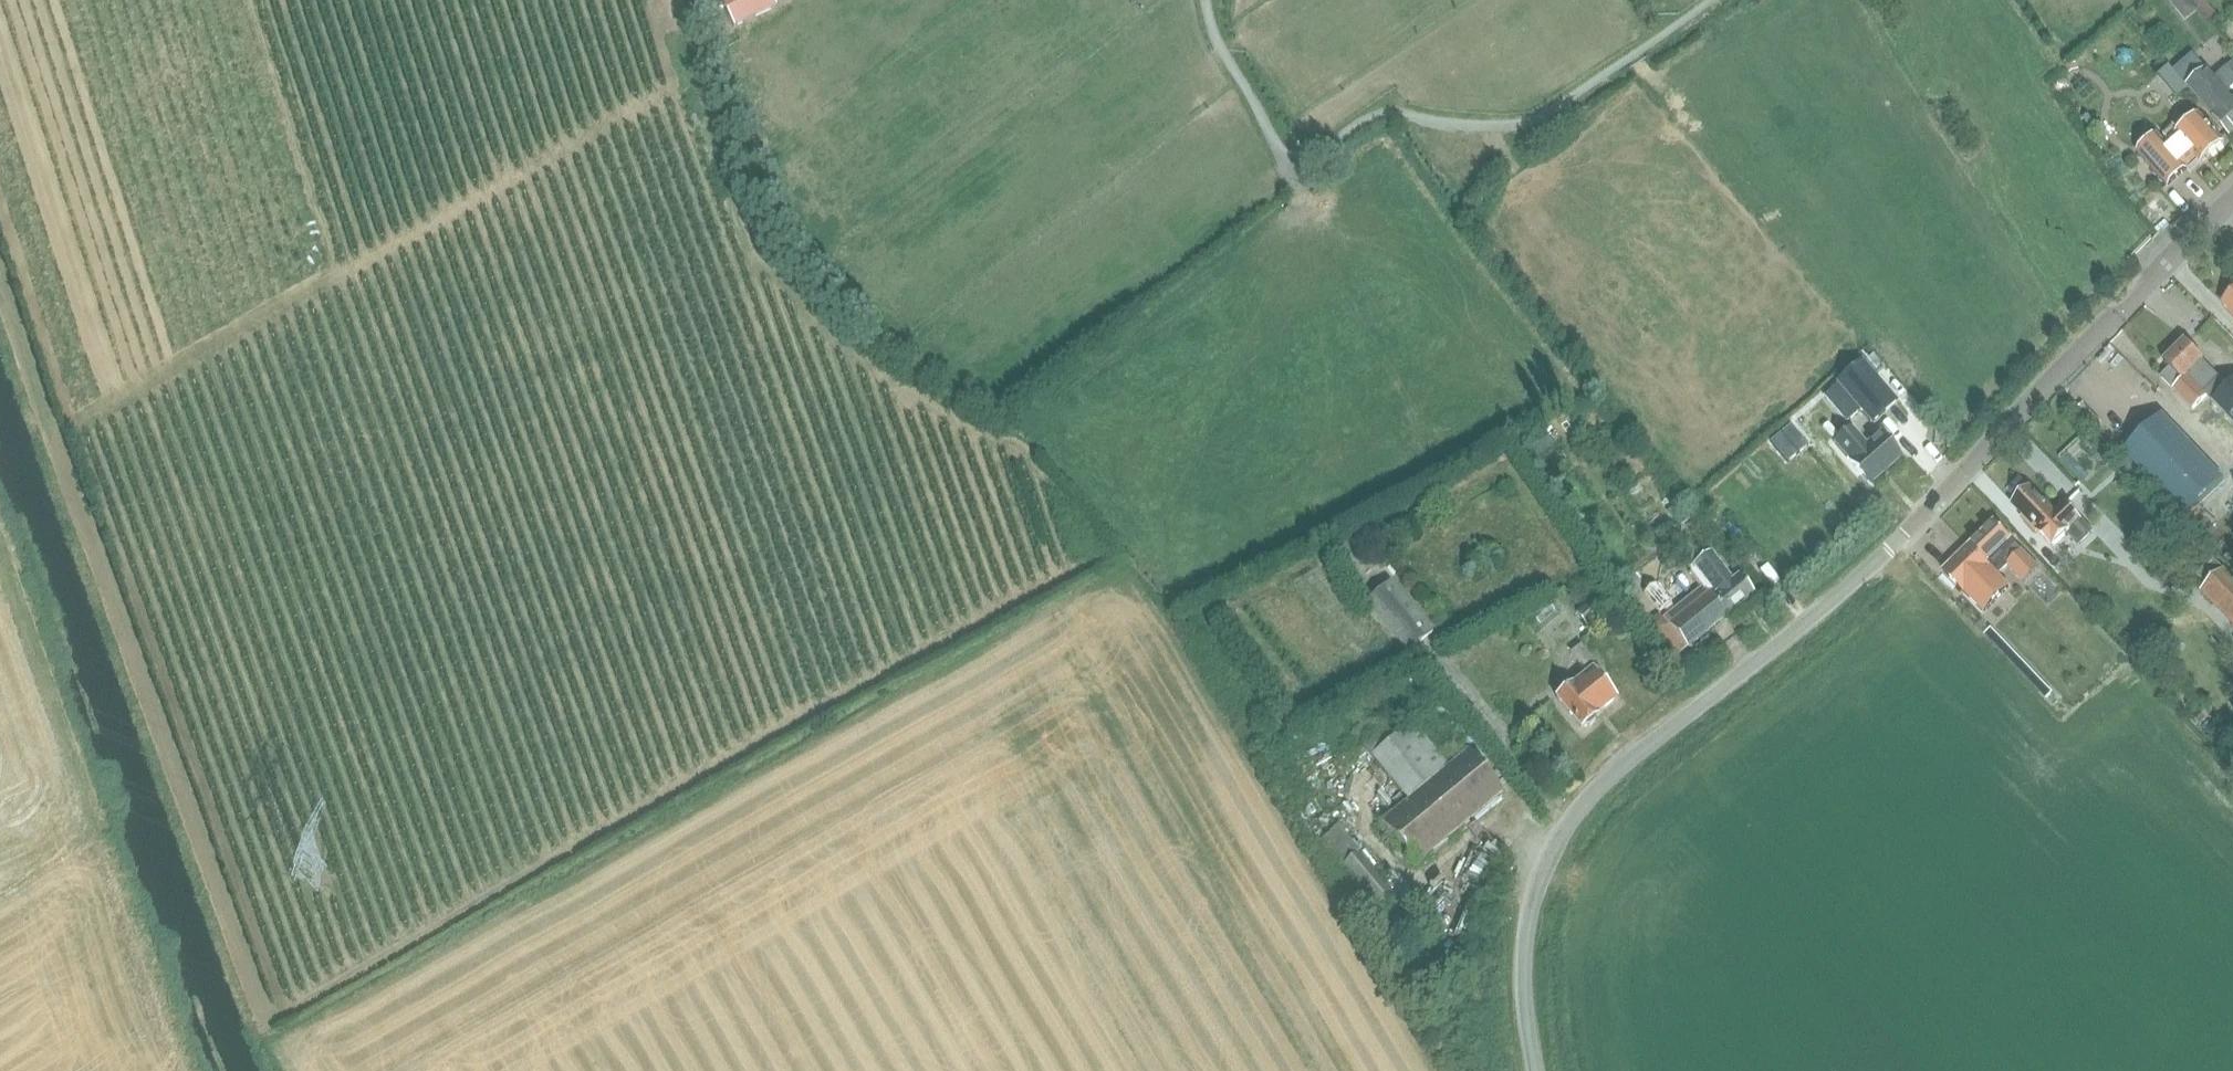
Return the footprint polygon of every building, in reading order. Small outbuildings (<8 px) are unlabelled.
[(773,0),(722,0),(735,27),(776,7),(773,0)] [(2232,135),(2232,63),(2215,79),(2207,71),(2189,87),(2196,96),(2196,95),(2232,136),(2232,135)] [(2170,67),(2159,76),(2168,86),(2179,77),(2170,67)] [(2159,136),(2139,153),(2168,187),(2188,169),(2187,167),(2197,159),(2201,164),(2225,143),(2201,116),(2187,128),(2177,137),(2167,145),(2159,136)] [(2224,305),(2232,314),(2232,295),(2224,305)] [(2220,378),(2203,361),(2204,360),(2186,341),(2165,362),(2171,369),(2162,378),(2193,410),(2208,396),(2205,393),(2220,378)] [(1838,385),(1824,397),(1846,422),(1860,410),(1872,424),(1897,402),(1863,361),(1837,383),(1838,385)] [(2205,393),(2208,396),(2232,423),(2232,384),(2230,387),(2220,378),(2205,393)] [(2162,417),(2124,453),(2131,460),(2142,472),(2186,518),(2200,504),(2224,482),(2162,416),(2162,417)] [(1791,426),(1770,443),(1787,464),(1808,446),(1791,426)] [(1870,484),(1901,456),(1881,434),(1869,445),(1853,427),(1834,443),(1870,484)] [(1546,433),(1527,445),(1537,460),(1556,448),(1546,433)] [(2118,472),(2130,484),(2142,472),(2131,460),(2118,472)] [(2031,486),(2013,504),(2024,516),(2021,518),(2036,533),(2037,532),(2052,547),(2066,533),(2080,547),(2093,533),(2066,505),(2057,513),(2031,486)] [(2200,504),(2186,518),(2202,535),(2217,522),(2200,504)] [(1969,547),(1945,571),(1985,612),(2012,587),(2000,575),(2009,567),(2025,584),(2040,569),(2023,551),(2012,539),(1995,522),(1969,547)] [(1733,581),(1711,553),(1690,570),(1703,587),(1664,619),(1676,633),(1688,648),(1754,594),(1739,576),(1733,581)] [(2203,593),(2232,625),(2232,579),(2225,571),(2203,593)] [(1634,572),(1619,581),(1624,589),(1639,579),(1634,572)] [(1366,601),(1408,653),(1433,633),(1390,581),(1366,601)] [(1643,593),(1658,614),(1673,603),(1658,583),(1643,593)] [(2033,584),(2023,594),(2038,608),(2048,598),(2033,584)] [(1587,626),(1605,611),(1594,598),(1576,614),(1587,626)] [(1671,662),(1688,648),(1676,633),(1664,619),(1647,633),(1671,662)] [(1596,717),(1598,715),(1597,715),(1617,699),(1593,669),(1598,665),(1581,645),(1571,653),(1588,673),(1557,698),(1581,729),(1583,727),(1589,728),(1595,722),(1596,717)] [(2199,709),(2193,715),(2198,721),(2204,715),(2199,709)] [(1416,864),(1503,792),(1469,751),(1450,767),(1413,723),(1403,732),(1394,722),(1364,747),(1409,801),(1382,823),(1416,864)] [(1473,822),(1465,829),(1473,839),(1481,832),(1473,822)] [(1397,898),(1359,853),(1360,852),(1338,827),(1313,847),(1334,873),(1336,872),(1374,918),(1397,898)]
